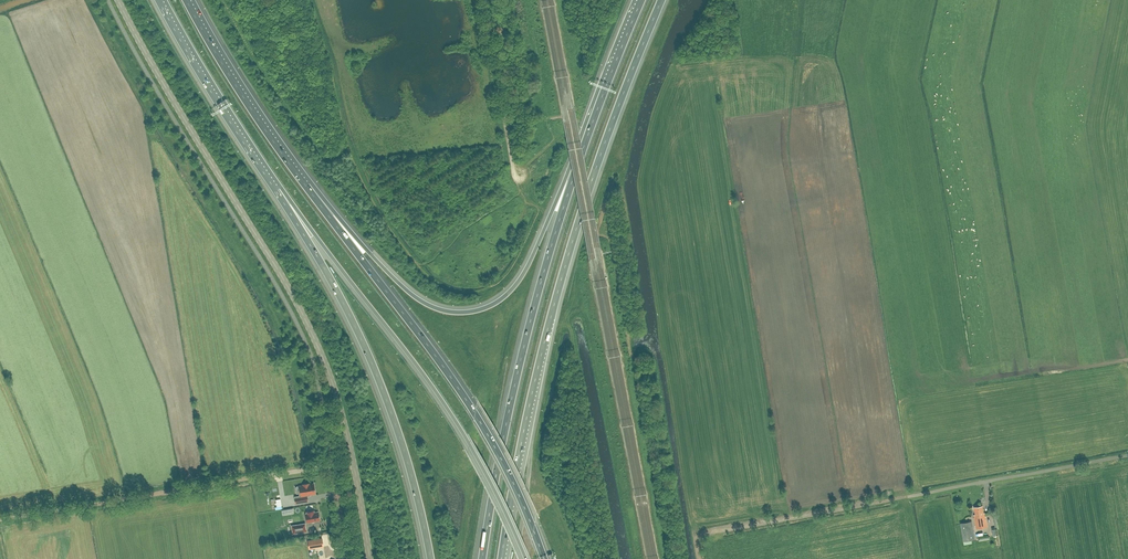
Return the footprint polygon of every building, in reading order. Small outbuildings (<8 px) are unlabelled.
[(301,495),(294,496),(295,503),(307,501),(307,495),(315,493),(314,484),(309,484),(308,483),(303,484),(303,485),(299,486),(301,495)] [(984,516),(983,505),(974,507),(975,514),(974,515),(976,528),(988,526),(986,516),(984,516)] [(320,520),(318,511),(314,512),(314,510),(306,511),(307,513),(305,513),(307,522),(320,520)] [(972,543),(971,539),(974,539),(972,522),(960,524),(963,540),(964,544),(972,543)] [(306,531),(305,523),(292,525),(293,533),(306,531)] [(309,548),(323,546),(322,538),(308,541),(309,548)]
